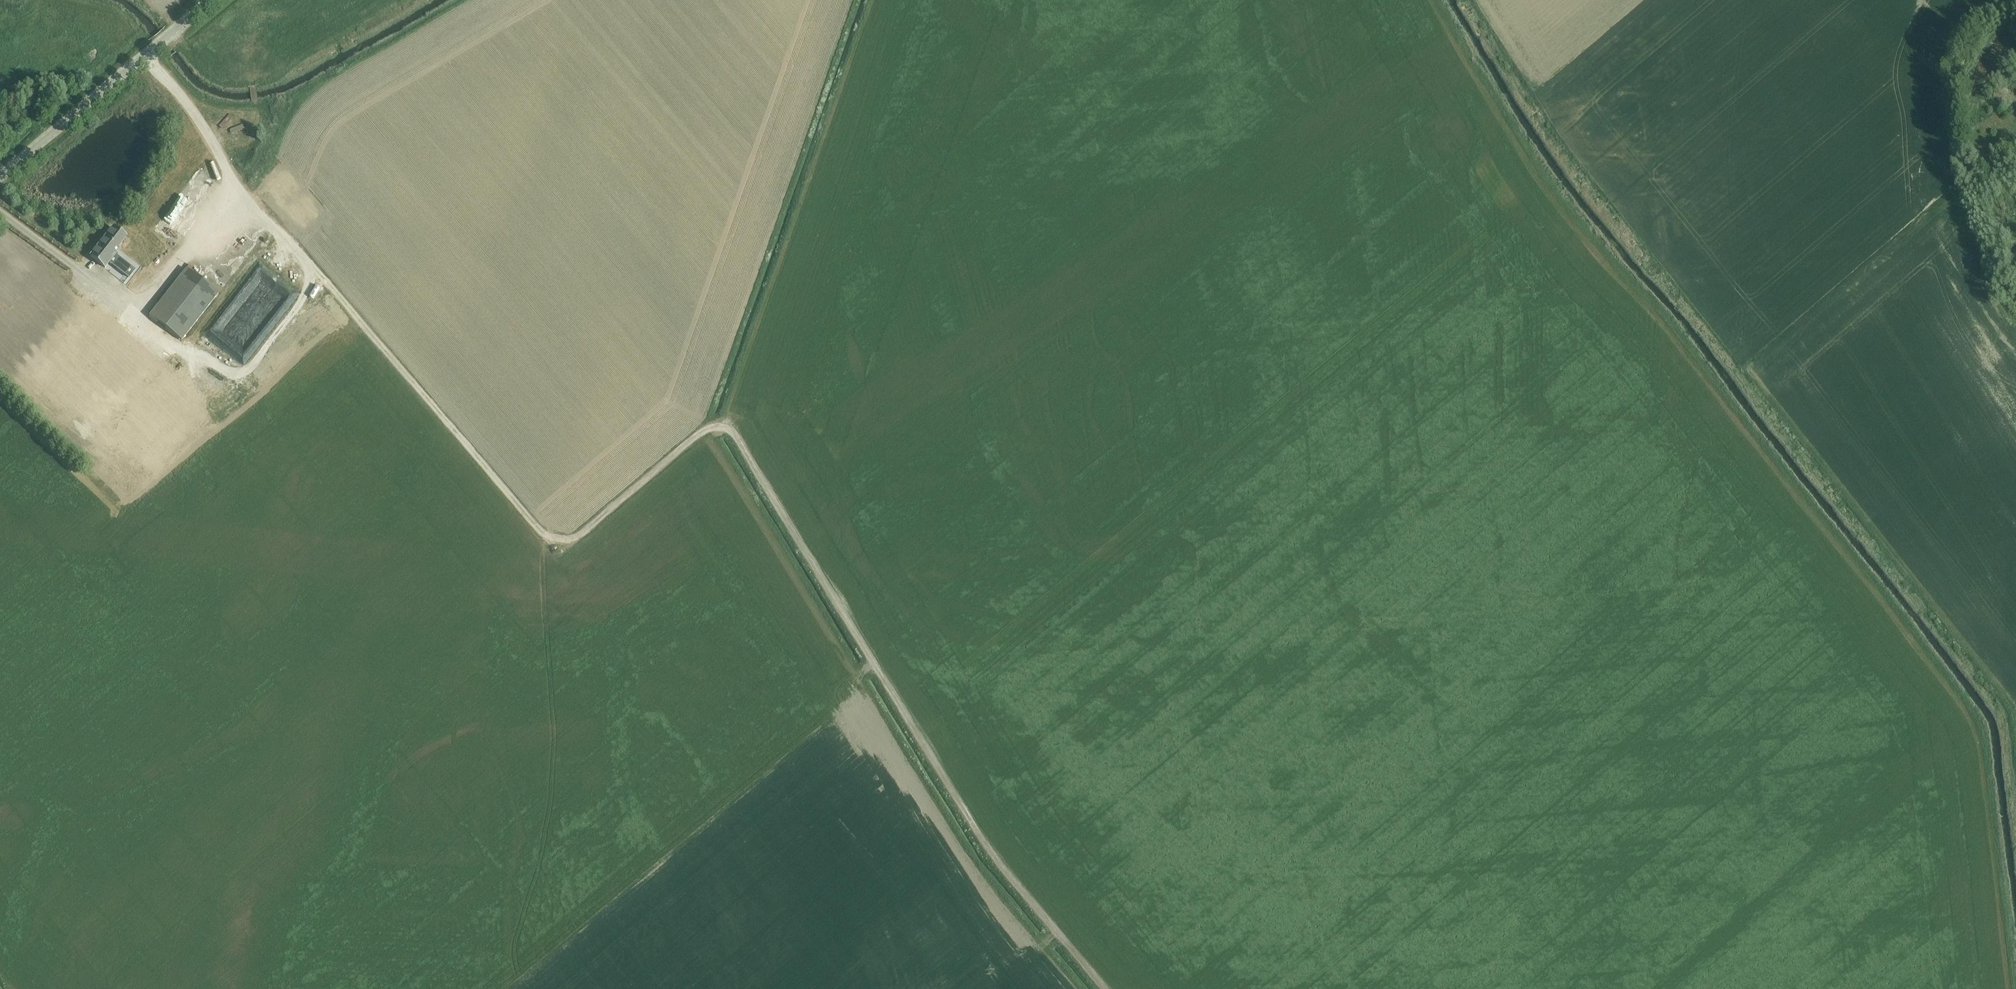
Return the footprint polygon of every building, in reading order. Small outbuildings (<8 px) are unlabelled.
[(282,39),(295,31),(291,25),(278,32),(282,39)] [(279,43),(266,50),(269,55),(282,48),(279,43)] [(191,217),(220,166),(204,157),(175,208),(191,217)] [(113,228),(90,257),(105,268),(109,263),(129,279),(134,273),(136,270),(133,269),(115,255),(119,250),(118,249),(126,238),(113,228)] [(149,317),(181,341),(218,294),(186,269),(149,317)] [(448,739),(459,733),(456,729),(446,735),(448,739)] [(434,753),(445,744),(441,740),(431,749),(434,753)]
